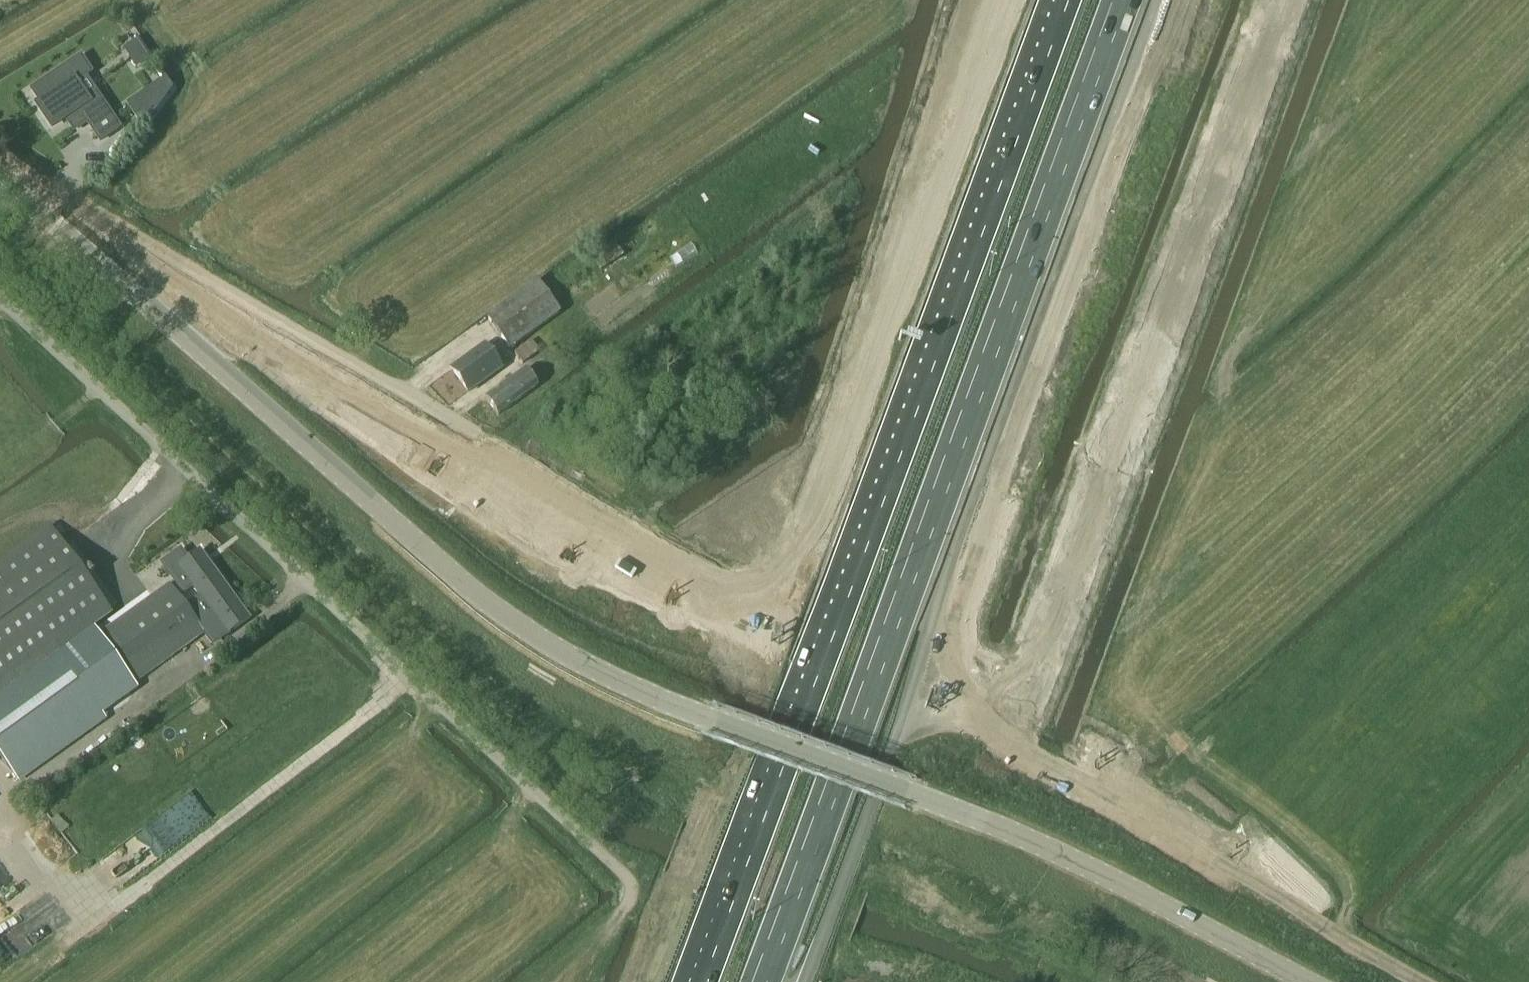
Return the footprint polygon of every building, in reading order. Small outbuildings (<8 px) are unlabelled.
[(143,53),(121,20),(100,34),(122,67),(135,59),(143,53)] [(148,50),(143,53),(135,59),(146,75),(159,67),(148,50)] [(120,128),(97,94),(87,101),(76,83),(91,73),(81,58),(32,90),(41,103),(37,106),(42,113),(43,113),(52,127),(59,122),(59,123),(69,116),(78,129),(88,122),(100,141),(120,128)] [(143,128),(173,88),(167,81),(129,107),(143,128)] [(486,318),(500,337),(510,351),(562,312),(538,280),(486,318)] [(532,341),(515,353),(523,364),(540,352),(532,341)] [(451,370),(468,393),(500,369),(484,347),(451,370)] [(526,370),(512,380),(486,399),(498,415),(538,386),(526,370)] [(19,782),(107,718),(60,653),(57,649),(109,611),(50,529),(0,564),(0,756),(19,782)] [(179,568),(202,599),(214,592),(207,583),(217,576),(201,553),(179,568)] [(248,617),(217,576),(207,583),(214,592),(202,599),(188,609),(201,626),(214,616),(227,633),(248,617)] [(206,633),(201,626),(188,609),(170,583),(104,631),(140,681),(206,633)] [(81,638),(64,649),(110,714),(127,702),(81,638)] [(9,887),(0,872),(0,892),(9,887)]
